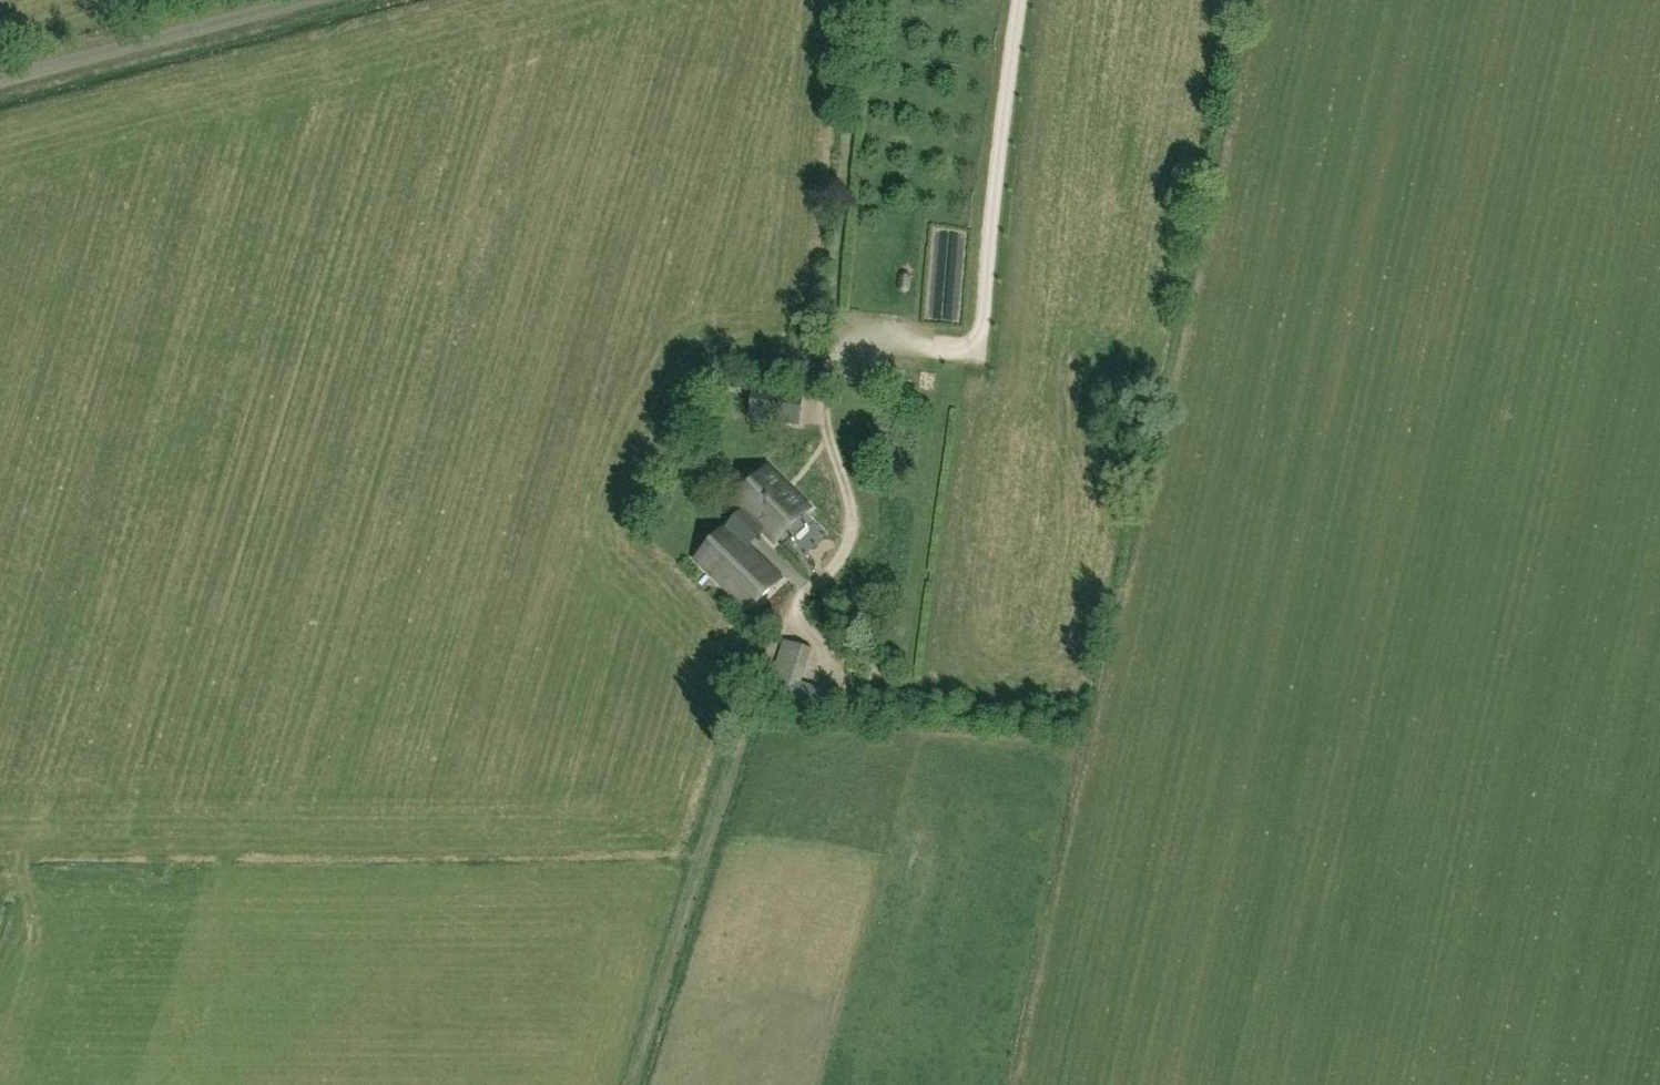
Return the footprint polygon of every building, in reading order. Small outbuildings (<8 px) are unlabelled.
[(771,423),(800,426),(804,393),(776,389),(771,423)] [(825,533),(767,476),(736,508),(794,565),(825,533)] [(779,581),(728,531),(700,560),(751,609),(779,581)] [(811,648),(784,639),(764,699),(791,708),(800,681),(811,648)]
